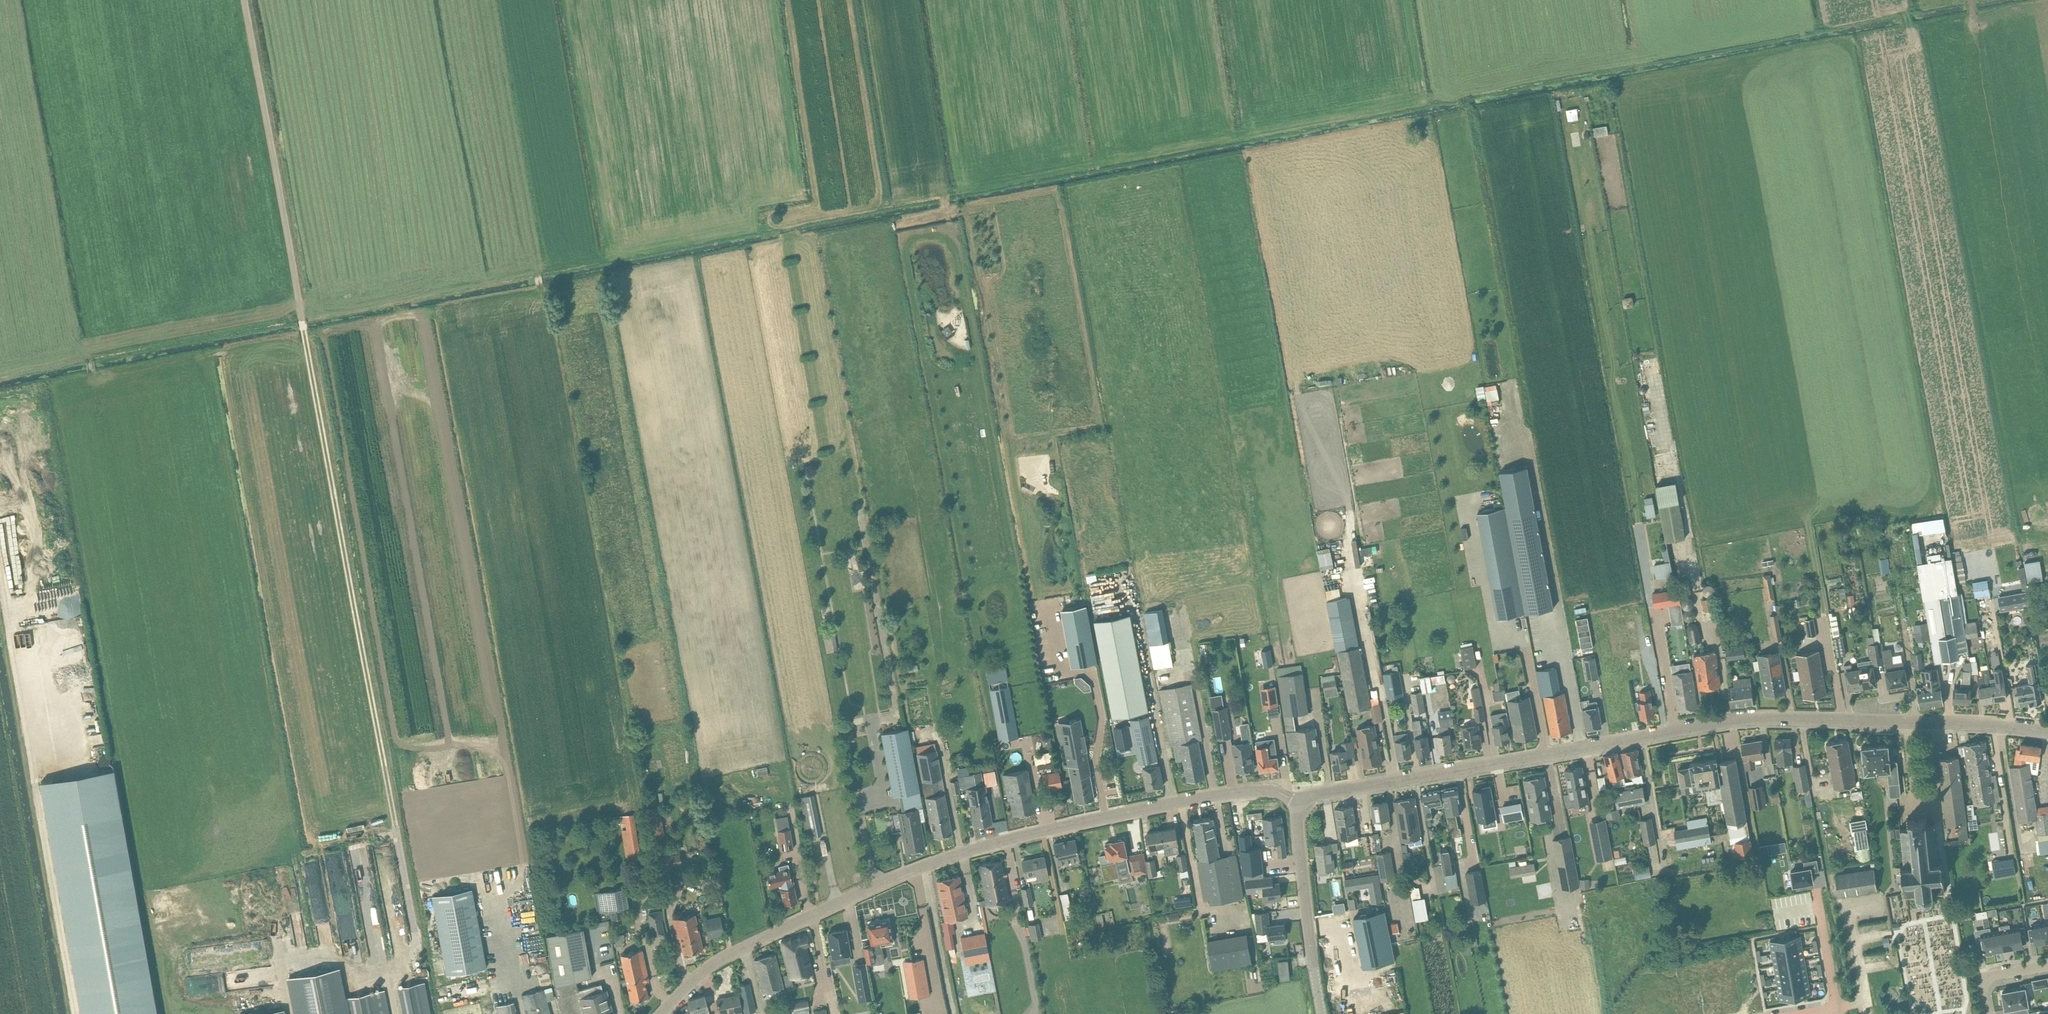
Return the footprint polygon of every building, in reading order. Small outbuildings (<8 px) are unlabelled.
[(1595,136),(1609,133),(1607,125),(1594,127),(1595,136)] [(1478,386),(1479,399),(1488,398),(1488,403),(1500,402),(1498,384),(1478,386)] [(1526,614),(1553,609),(1527,467),(1499,472),(1526,614)] [(1679,483),(1683,513),(1689,512),(1684,482),(1679,483)] [(1679,502),(1659,506),(1665,542),(1685,538),(1679,502)] [(1654,503),(1645,505),(1647,517),(1656,516),(1654,503)] [(1478,512),(1497,618),(1525,613),(1505,507),(1478,512)] [(1317,541),(1329,540),(1328,533),(1316,534),(1317,541)] [(1318,549),(1322,568),(1335,565),(1331,546),(1318,549)] [(1952,557),(1918,563),(1924,599),(1928,623),(1929,629),(1935,662),(1940,661),(1959,659),(1958,651),(1968,650),(1967,638),(1963,623),(1958,593),(1957,593),(1952,557)] [(1096,572),(1086,574),(1088,582),(1097,581),(1096,572)] [(1769,573),(1762,575),(1767,601),(1774,600),(1769,573)] [(1987,581),(1973,583),(1975,597),(1990,594),(1987,581)] [(1703,588),(1703,589),(1703,590),(1703,591),(1703,592),(1704,593),(1705,594),(1706,595),(1707,595),(1708,595),(1709,596),(1710,595),(1711,595),(1712,595),(1713,594),(1714,593),(1714,592),(1715,591),(1715,590),(1715,589),(1715,588),(1715,587),(1714,586),(1713,585),(1712,584),(1711,584),(1710,584),(1709,583),(1708,583),(1708,584),(1707,584),(1706,584),(1705,585),(1704,586),(1703,587),(1703,588)] [(1679,589),(1653,593),(1655,608),(1669,606),(1672,625),(1684,623),(1679,589)] [(1998,612),(2028,606),(2025,591),(1995,596),(1998,612)] [(1682,602),(1682,603),(1682,604),(1682,605),(1683,606),(1684,607),(1685,608),(1686,608),(1687,609),(1688,609),(1689,608),(1690,608),(1691,608),(1692,607),(1692,606),(1693,606),(1693,605),(1693,604),(1693,603),(1693,602),(1693,601),(1692,600),(1692,599),(1691,599),(1690,598),(1689,597),(1688,597),(1687,597),(1686,598),(1685,598),(1684,599),(1683,599),(1683,600),(1682,601),(1682,602)] [(1347,649),(1345,639),(1337,598),(1325,600),(1335,651),(1338,651),(1350,710),(1371,706),(1372,706),(1371,705),(1360,647),(1347,649)] [(1087,605),(1062,610),(1072,666),(1097,662),(1087,605)] [(1151,645),(1170,641),(1163,609),(1144,613),(1151,645)] [(1683,615),(1683,616),(1684,617),(1684,618),(1685,619),(1685,620),(1686,620),(1687,621),(1688,621),(1689,621),(1690,621),(1691,621),(1692,621),(1693,620),(1694,619),(1695,618),(1695,617),(1695,616),(1695,615),(1695,614),(1695,613),(1695,612),(1694,612),(1693,611),(1693,610),(1692,610),(1691,609),(1690,609),(1689,609),(1688,609),(1687,609),(1686,610),(1685,611),(1684,612),(1684,613),(1683,614),(1683,615)] [(1114,717),(1149,710),(1131,614),(1095,621),(1114,717)] [(1773,640),(1781,639),(1777,614),(1769,615),(1773,640)] [(1816,635),(1813,618),(1804,620),(1807,637),(1816,635)] [(1975,621),(1963,623),(1967,638),(1978,636),(1975,621)] [(1687,628),(1687,629),(1690,644),(1702,642),(1699,627),(1698,626),(1698,625),(1697,624),(1696,623),(1695,623),(1694,623),(1694,622),(1693,622),(1692,622),(1691,623),(1690,623),(1689,624),(1688,624),(1688,625),(1687,626),(1687,627),(1687,628)] [(1982,629),(1985,654),(1996,652),(1994,628),(1982,629)] [(1915,642),(1929,639),(1928,629),(1914,632),(1915,642)] [(833,632),(823,634),(826,653),(837,651),(833,632)] [(1845,655),(1842,635),(1833,636),(1837,657),(1845,655)] [(1881,642),(1874,643),(1877,663),(1884,662),(1886,672),(1888,686),(1907,683),(1904,668),(1903,661),(1893,662),(1891,648),(1882,650),(1881,642)] [(1874,643),(1868,644),(1871,664),(1877,663),(1874,643)] [(1477,666),(1473,645),(1460,648),(1464,669),(1477,666)] [(1744,647),(1738,648),(1726,650),(1727,659),(1745,657),(1744,647)] [(1270,649),(1262,651),(1265,667),(1273,665),(1271,653),(1270,649)] [(1826,693),(1825,683),(1820,651),(1797,655),(1802,687),(1804,697),(1826,693)] [(1705,653),(1712,687),(1720,686),(1719,676),(1715,652),(1705,653)] [(1785,692),(1784,682),(1779,652),(1758,656),(1765,695),(1785,692)] [(1712,687),(1705,653),(1694,655),(1698,680),(1700,689),(1712,687)] [(1211,654),(1203,656),(1204,662),(1212,661),(1211,654)] [(1915,668),(1923,667),(1921,654),(1913,655),(1915,668)] [(1595,657),(1583,659),(1587,679),(1598,677),(1595,657)] [(1606,657),(1597,659),(1608,720),(1610,720),(1611,724),(1631,721),(1626,695),(1613,698),(1612,692),(1614,692),(1607,657),(1606,657)] [(1868,661),(1858,663),(1859,669),(1863,687),(1876,685),(1874,675),(1872,667),(1872,664),(1870,665),(1869,665),(1868,661)] [(1970,662),(1972,674),(1978,673),(1976,661),(1970,662)] [(1850,664),(1844,665),(1845,672),(1847,680),(1848,689),(1853,688),(1854,690),(1855,691),(1860,690),(1861,689),(1861,687),(1863,687),(1859,669),(1851,670),(1850,664)] [(2019,695),(2015,696),(2016,705),(2020,704),(2020,705),(2033,703),(2035,704),(2040,703),(2041,701),(2042,701),(2040,691),(2038,682),(2035,664),(2026,665),(2029,683),(2017,685),(2019,695)] [(1286,665),(1277,667),(1279,674),(1287,673),(1286,665)] [(1004,667),(986,670),(989,683),(1007,680),(1004,667)] [(1920,708),(1943,704),(1937,668),(1921,670),(1924,686),(1917,687),(1920,708)] [(1990,679),(1990,680),(1991,685),(1993,700),(2006,698),(2001,668),(1995,669),(1996,678),(1990,679)] [(1981,702),(1993,700),(1991,685),(1990,679),(1988,669),(1981,670),(1982,675),(1977,676),(1980,692),(1981,702)] [(1695,698),(1692,678),(1691,670),(1672,673),(1676,701),(1678,710),(1697,708),(1695,698)] [(1954,688),(1953,701),(1970,702),(1971,676),(1970,676),(1970,671),(1962,670),(1961,688),(1954,688)] [(1404,695),(1399,671),(1388,673),(1383,674),(1382,674),(1387,698),(1404,695)] [(1447,677),(1447,678),(1447,679),(1448,680),(1449,681),(1450,681),(1451,682),(1452,682),(1452,681),(1453,681),(1454,681),(1454,680),(1455,680),(1455,679),(1455,678),(1455,677),(1455,676),(1455,675),(1454,675),(1454,674),(1453,674),(1453,673),(1452,673),(1451,673),(1450,673),(1449,673),(1449,674),(1448,674),(1448,675),(1447,675),(1447,676),(1447,677)] [(1430,675),(1420,677),(1422,693),(1432,691),(1430,675)] [(1754,703),(1753,693),(1751,684),(1750,677),(1733,680),(1734,686),(1731,687),(1729,687),(1731,706),(1754,703)] [(1086,681),(1080,687),(1085,691),(1092,689),(1091,684),(1086,681)] [(1335,681),(1323,683),(1324,691),(1337,688),(1335,681)] [(1172,746),(1174,746),(1198,741),(1202,740),(1191,684),(1161,690),(1172,746)] [(1265,686),(1268,705),(1278,704),(1275,684),(1265,686)] [(1008,687),(990,690),(999,741),(1017,737),(1016,729),(1008,687)] [(1494,700),(1506,698),(1507,697),(1505,688),(1500,689),(1492,691),(1494,700)] [(1640,692),(1642,701),(1636,702),(1638,710),(1640,710),(1641,718),(1654,716),(1652,706),(1650,690),(1640,692)] [(1410,693),(1414,713),(1425,711),(1421,691),(1410,693)] [(1564,693),(1562,693),(1544,696),(1551,735),(1572,732),(1564,693)] [(1530,697),(1523,698),(1509,701),(1516,740),(1537,736),(1530,697)] [(1210,699),(1212,709),(1221,707),(1220,698),(1210,699)] [(1591,707),(1583,709),(1587,729),(1602,726),(1598,706),(1597,701),(1591,702),(1590,702),(1591,707)] [(1372,706),(1371,706),(1373,723),(1383,721),(1380,704),(1371,705),(1372,706)] [(1225,706),(1221,707),(1212,709),(1218,740),(1231,737),(1225,706)] [(1473,707),(1475,721),(1484,720),(1482,706),(1473,707)] [(1315,728),(1296,731),(1294,715),(1284,716),(1287,733),(1289,750),(1299,749),(1303,770),(1321,767),(1315,728)] [(1132,724),(1114,728),(1118,747),(1136,743),(1138,753),(1139,761),(1137,761),(1135,764),(1136,769),(1139,770),(1144,770),(1148,789),(1163,786),(1159,765),(1152,766),(1151,761),(1158,759),(1156,749),(1149,716),(1131,720),(1132,724)] [(1493,726),(1494,733),(1496,743),(1510,740),(1507,726),(1509,726),(1507,716),(1500,717),(1501,724),(1493,726)] [(1451,740),(1448,726),(1454,725),(1453,717),(1438,720),(1441,736),(1437,736),(1439,752),(1452,750),(1451,740)] [(1094,799),(1092,789),(1079,719),(1056,724),(1064,767),(1068,766),(1075,803),(1094,799)] [(1422,737),(1421,729),(1419,720),(1412,721),(1418,755),(1430,753),(1428,737),(1422,737)] [(1382,763),(1380,753),(1375,725),(1358,728),(1365,767),(1382,763)] [(1481,745),(1480,735),(1478,725),(1462,727),(1464,738),(1465,748),(1481,745)] [(925,821),(918,781),(909,729),(882,733),(893,797),(900,796),(902,811),(898,812),(905,852),(925,848),(921,822),(925,821)] [(1394,741),(1395,743),(1397,758),(1411,756),(1410,746),(1408,734),(1401,735),(1401,740),(1394,741)] [(1775,739),(1776,751),(1778,764),(1792,763),(1791,750),(1790,738),(1775,739)] [(1856,786),(1850,750),(1848,740),(1826,744),(1835,790),(1856,786)] [(1198,741),(1174,746),(1175,752),(1177,762),(1183,760),(1187,781),(1206,777),(1198,741)] [(1763,762),(1762,757),(1764,756),(1761,741),(1742,744),(1745,760),(1746,759),(1747,768),(1755,767),(1755,765),(1761,764),(1763,762)] [(1964,745),(1958,746),(1960,756),(1966,755),(1967,762),(1988,758),(1985,741),(1964,744),(1964,745)] [(1255,770),(1253,760),(1251,742),(1233,745),(1235,763),(1237,773),(1255,770)] [(1354,756),(1353,746),(1352,742),(1343,743),(1345,751),(1332,753),(1333,758),(1335,768),(1350,766),(1348,757),(1354,756)] [(952,834),(945,794),(936,743),(916,746),(931,828),(933,837),(952,834)] [(1890,797),(1900,796),(1897,760),(1890,761),(1888,743),(1862,746),(1863,756),(1864,773),(1874,772),(1874,775),(1881,774),(1880,772),(1888,771),(1890,797)] [(2040,756),(2041,746),(2020,744),(2020,749),(2017,749),(2015,765),(2010,766),(2019,822),(2035,819),(2037,834),(2047,832),(2047,807),(2038,808),(2031,764),(2029,762),(2030,758),(2040,759),(2040,756)] [(1637,749),(1622,753),(1628,776),(1642,773),(1637,749)] [(1268,756),(1268,751),(1258,753),(1260,771),(1279,768),(1277,755),(1268,756)] [(1617,752),(1604,756),(1607,765),(1609,773),(1611,780),(1612,780),(1618,779),(1620,786),(1626,785),(1625,782),(1624,777),(1624,775),(1622,767),(1619,758),(1618,753),(1617,752)] [(1968,838),(1966,823),(1958,756),(1938,759),(1947,825),(1957,824),(1959,839),(1968,838)] [(1991,775),(1988,758),(1967,762),(1970,779),(1991,775)] [(1717,759),(1706,761),(1711,785),(1707,786),(1710,801),(1720,799),(1722,810),(1723,809),(1724,812),(1725,812),(1733,858),(1753,854),(1736,759),(1717,762),(1717,759)] [(1711,785),(1706,761),(1690,764),(1690,767),(1678,769),(1682,794),(1695,791),(1695,788),(1707,786),(1711,785)] [(1807,807),(1813,806),(1805,764),(1793,767),(1798,791),(1805,790),(1806,793),(1804,793),(1807,807)] [(766,767),(755,769),(756,778),(768,776),(766,767)] [(1589,803),(1584,776),(1582,767),(1565,770),(1570,794),(1565,795),(1567,807),(1589,803)] [(114,769),(40,782),(82,1013),(157,1013),(114,769)] [(1027,769),(1003,774),(1007,791),(1009,800),(1011,800),(1014,815),(1035,811),(1033,801),(1027,769)] [(996,782),(993,771),(983,773),(985,784),(996,782)] [(1058,772),(1042,775),(1046,793),(1061,790),(1058,772)] [(974,774),(960,777),(958,777),(961,790),(967,789),(970,805),(988,802),(985,785),(984,785),(982,773),(974,774)] [(1999,797),(1996,779),(1992,779),(1991,775),(1970,779),(1974,804),(1995,800),(1995,798),(1999,797)] [(1544,776),(1524,779),(1532,821),(1552,817),(1544,776)] [(1599,790),(1606,789),(1604,777),(1597,779),(1599,790)] [(956,780),(950,782),(952,794),(958,792),(956,780)] [(1752,809),(1764,807),(1761,786),(1749,788),(1752,809)] [(1453,849),(1452,849),(1455,864),(1463,863),(1463,858),(1460,845),(1463,845),(1461,828),(1458,828),(1456,814),(1462,813),(1459,797),(1457,787),(1442,789),(1444,799),(1446,815),(1453,849)] [(1490,787),(1473,790),(1479,821),(1482,821),(1496,818),(1490,787)] [(1618,806),(1636,803),(1645,801),(1643,787),(1615,792),(1618,806)] [(1423,803),(1425,814),(1425,818),(1435,816),(1433,805),(1435,804),(1436,806),(1436,807),(1443,806),(1444,805),(1442,795),(1441,795),(1440,790),(1421,793),(1423,803)] [(1780,801),(1778,790),(1771,791),(1773,803),(1780,801)] [(1861,790),(1852,792),(1853,800),(1863,798),(1861,790)] [(821,834),(819,825),(814,795),(802,797),(809,836),(821,834)] [(1422,844),(1417,807),(1415,797),(1394,801),(1396,811),(1401,842),(1408,841),(1409,846),(1422,844)] [(988,802),(970,805),(974,826),(992,822),(988,802)] [(1372,804),(1374,814),(1375,821),(1380,820),(1382,829),(1390,828),(1389,819),(1390,819),(1387,802),(1372,804)] [(1521,804),(1501,807),(1504,821),(1518,819),(1524,818),(1521,804)] [(1335,808),(1340,840),(1358,837),(1353,805),(1335,808)] [(1619,808),(1605,811),(1607,819),(1620,816),(1619,808)] [(619,817),(620,823),(625,822),(626,829),(621,830),(626,862),(641,860),(633,814),(619,817)] [(1277,844),(1279,857),(1287,856),(1282,816),(1263,818),(1264,828),(1267,845),(1277,844)] [(1935,824),(1934,823),(1933,825),(1926,825),(1925,819),(1927,817),(1926,816),(1924,818),(1917,819),(1909,820),(1907,818),(1906,819),(1908,821),(1909,827),(1901,828),(1900,827),(1899,828),(1895,828),(1896,838),(1900,838),(1900,839),(1902,838),(1902,846),(1901,846),(1901,848),(1903,848),(1903,855),(1902,856),(1902,857),(1904,857),(1904,865),(1900,866),(1903,893),(1913,892),(1920,901),(1929,900),(1936,890),(1945,889),(1942,861),(1938,862),(1937,853),(1939,853),(1939,852),(1937,852),(1936,844),(1938,844),(1938,843),(1936,843),(1935,835),(1937,835),(1937,834),(1935,834),(1934,826),(1935,824)] [(1205,901),(1209,900),(1210,905),(1245,898),(1238,864),(1236,854),(1220,857),(1213,818),(1193,821),(1200,860),(1197,861),(1200,876),(1205,901)] [(1644,845),(1655,842),(1651,819),(1640,821),(1644,845)] [(1866,819),(1850,822),(1853,835),(1854,835),(1856,845),(1854,845),(1855,850),(1856,850),(1858,861),(1873,859),(1866,819)] [(1711,843),(1709,836),(1707,825),(1687,829),(1675,831),(1678,849),(1711,843)] [(793,848),(789,828),(778,830),(782,850),(793,848)] [(1176,828),(1160,830),(1161,831),(1163,846),(1164,846),(1166,855),(1180,853),(1178,844),(1179,843),(1177,838),(1176,828)] [(1608,828),(1592,831),(1598,861),(1613,858),(1608,828)] [(1160,830),(1147,833),(1149,843),(1151,854),(1158,853),(1157,847),(1163,846),(1161,831),(1160,830)] [(1251,834),(1239,836),(1244,879),(1246,879),(1264,877),(1261,847),(1252,848),(1251,834)] [(1570,837),(1553,840),(1562,890),(1579,887),(1570,837)] [(1079,856),(1077,849),(1075,839),(1053,843),(1055,853),(1057,861),(1079,856)] [(1105,858),(1101,859),(1105,879),(1118,876),(1118,873),(1132,870),(1133,875),(1146,872),(1144,853),(1136,855),(1127,856),(1124,839),(1106,844),(1108,853),(1109,859),(1106,859),(1105,858)] [(1332,853),(1338,853),(1337,843),(1316,845),(1319,875),(1329,874),(1328,871),(1334,871),(1332,853)] [(1767,844),(1760,846),(1762,859),(1772,857),(1771,854),(1769,854),(1767,844)] [(1456,872),(1455,864),(1451,849),(1440,851),(1444,874),(1456,872)] [(1395,879),(1391,851),(1376,853),(1381,881),(1395,879)] [(1403,853),(1404,860),(1406,872),(1413,871),(1409,852),(1403,853)] [(1184,855),(1177,856),(1179,871),(1187,869),(1184,855)] [(2013,857),(1992,861),(1995,878),(2016,874),(2013,857)] [(1048,878),(1046,868),(1044,859),(1032,861),(1032,859),(1022,861),(1024,871),(1026,877),(1037,874),(1038,880),(1048,878)] [(1805,869),(1791,871),(1793,886),(1813,882),(1811,872),(1819,871),(1817,859),(1804,862),(1805,869)] [(1001,861),(979,865),(987,906),(1008,902),(1009,902),(1001,861)] [(1154,861),(1146,862),(1148,878),(1156,876),(1154,861)] [(1354,868),(1353,862),(1342,864),(1344,870),(1354,868)] [(780,871),(767,874),(770,886),(781,884),(782,886),(782,888),(782,889),(781,889),(785,904),(793,902),(797,902),(797,900),(794,886),(793,886),(793,885),(792,881),(788,864),(779,866),(780,871)] [(1519,865),(1510,867),(1512,877),(1521,875),(1519,865)] [(1649,865),(1633,868),(1635,879),(1651,876),(1649,865)] [(1487,901),(1481,869),(1466,872),(1472,904),(1487,901)] [(1878,891),(1876,878),(1874,869),(1836,874),(1837,884),(1839,896),(1878,891)] [(1379,873),(1345,879),(1347,890),(1369,886),(1372,903),(1383,901),(1379,873)] [(959,876),(937,881),(945,921),(952,920),(967,917),(959,876)] [(1264,877),(1246,879),(1247,890),(1247,892),(1247,893),(1249,893),(1257,892),(1257,889),(1257,887),(1256,886),(1258,886),(1264,886),(1265,900),(1270,899),(1273,899),(1281,898),(1280,883),(1277,883),(1273,884),(1273,882),(1272,880),(1272,876),(1264,877)] [(1334,892),(1344,889),(1341,877),(1331,880),(1334,892)] [(1589,879),(1580,879),(1580,889),(1590,888),(1589,879)] [(597,913),(610,911),(611,920),(624,917),(623,909),(628,908),(625,888),(594,893),(597,913)] [(1021,889),(1024,906),(1033,904),(1029,888),(1021,889)] [(472,889),(433,896),(447,975),(486,967),(472,889)] [(1068,893),(1060,895),(1065,920),(1073,918),(1068,893)] [(1356,898),(1349,899),(1350,909),(1358,908),(1356,898)] [(1425,898),(1412,900),(1415,920),(1428,917),(1425,898)] [(1322,916),(1335,915),(1334,902),(1322,902),(1322,916)] [(662,910),(659,911),(648,913),(653,937),(665,934),(661,920),(663,919),(662,910)] [(1386,911),(1355,917),(1364,967),(1395,961),(1386,911)] [(1099,926),(1113,924),(1111,912),(1097,914),(1099,926)] [(1179,912),(1168,914),(1169,921),(1180,919),(1179,912)] [(681,939),(684,953),(703,949),(700,939),(694,913),(673,918),(678,940),(681,939)] [(1286,937),(1284,924),(1269,926),(1268,913),(1255,914),(1255,913),(1251,914),(1256,934),(1259,933),(1269,932),(1270,938),(1276,938),(1277,942),(1285,941),(1285,937),(1286,937)] [(724,935),(722,925),(720,917),(706,920),(707,928),(709,938),(710,938),(710,936),(716,935),(717,936),(724,935)] [(891,939),(889,921),(868,925),(872,944),(863,945),(866,962),(874,961),(877,964),(882,963),(883,960),(881,945),(892,943),(891,939)] [(1042,938),(1039,923),(1027,925),(1030,940),(1042,938)] [(2030,942),(2035,941),(2035,943),(2045,942),(2042,923),(2032,925),(2032,928),(2028,929),(2030,942)] [(2000,931),(2003,949),(2013,947),(2009,924),(1999,926),(2000,931)] [(2009,924),(2013,947),(2023,946),(2023,944),(2027,943),(2024,926),(2020,927),(2010,929),(2009,924)] [(604,992),(602,985),(579,991),(577,981),(591,977),(583,929),(545,935),(547,945),(555,987),(557,996),(556,996),(561,1013),(611,1013),(610,1013),(613,1012),(611,1003),(607,991),(604,992)] [(849,953),(847,939),(845,929),(829,932),(831,942),(833,954),(828,954),(831,969),(836,968),(834,956),(849,953)] [(2000,931),(1990,932),(1994,953),(1995,953),(1995,951),(2003,949),(2000,931)] [(1986,954),(1994,953),(1990,932),(1980,934),(1984,955),(1986,954)] [(961,937),(962,946),(964,956),(988,952),(984,933),(961,937)] [(1124,933),(1116,934),(1118,952),(1126,951),(1126,948),(1129,947),(1128,942),(1125,943),(1124,933)] [(1248,933),(1208,940),(1213,969),(1253,963),(1248,933)] [(805,946),(810,944),(808,935),(781,942),(783,951),(790,979),(802,976),(812,973),(805,946)] [(1800,935),(1785,938),(1787,950),(1802,948),(1800,935)] [(1785,938),(1770,941),(1772,953),(1787,950),(1785,938)] [(1805,959),(1802,948),(1787,950),(1789,962),(1805,959)] [(649,982),(647,972),(642,950),(621,955),(629,990),(631,1000),(648,996),(645,983),(649,982)] [(1787,950),(1772,953),(1774,965),(1789,962),(1787,950)] [(784,985),(777,963),(775,954),(754,960),(757,969),(764,992),(784,985)] [(923,959),(912,961),(915,980),(918,997),(929,995),(925,970),(929,970),(928,964),(924,965),(923,959)] [(1807,971),(1805,959),(1789,962),(1791,974),(1807,971)] [(1288,960),(1279,961),(1281,980),(1290,979),(1288,960)] [(866,962),(852,965),(858,1001),(872,999),(866,962)] [(1789,962),(1774,965),(1776,977),(1791,974),(1789,962)] [(346,997),(340,968),(287,978),(294,1013),(389,1013),(384,990),(346,997)] [(1809,983),(1807,971),(1791,974),(1793,986),(1809,983)] [(1791,974),(1776,977),(1778,988),(1793,986),(1791,974)] [(2032,980),(2034,988),(2047,986),(2047,982),(2047,978),(2032,980)] [(915,980),(909,981),(911,993),(909,994),(910,999),(918,998),(918,997),(915,980)] [(425,982),(397,987),(403,1013),(431,1013),(425,982)] [(1809,983),(1793,986),(1795,998),(1811,995),(1809,983)] [(754,1011),(751,993),(749,984),(739,985),(744,1013),(754,1011)] [(1793,986),(1778,988),(1780,1001),(1795,998),(1793,986)] [(521,995),(526,1013),(551,1013),(547,1000),(547,998),(553,996),(551,987),(521,995)] [(2028,1005),(2025,988),(2002,992),(2005,1009),(2016,1007),(2017,1013),(2021,1013),(2029,1013),(2028,1005)] [(683,1013),(693,1013),(708,1009),(704,995),(689,1000),(690,1004),(681,1008),(683,1013)] [(732,1013),(742,1013),(739,995),(732,996),(732,997),(726,998),(726,997),(717,999),(720,1013),(724,1013),(732,1012),(732,1013)] [(807,999),(791,1002),(793,1012),(808,1009),(807,999)]
